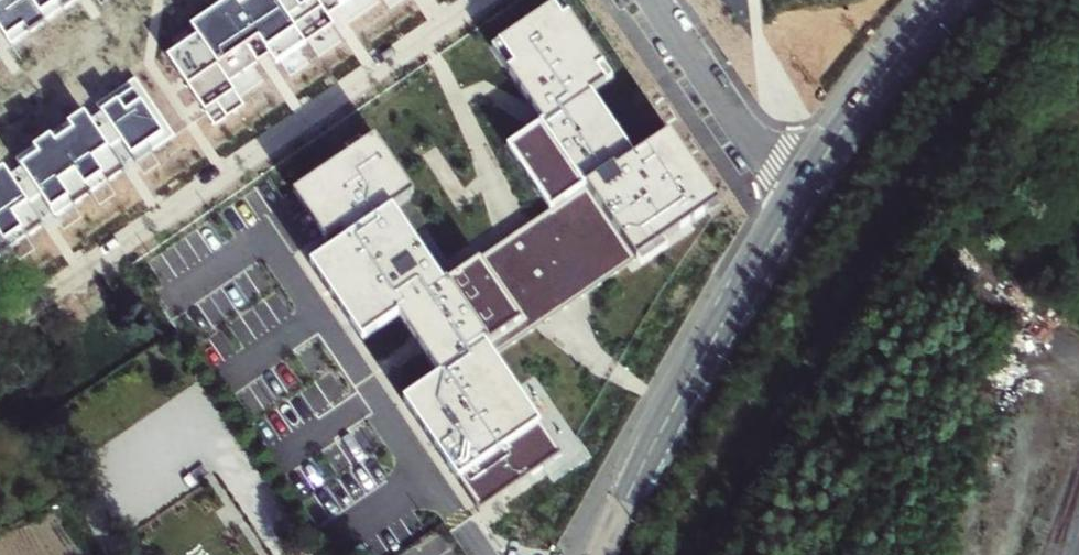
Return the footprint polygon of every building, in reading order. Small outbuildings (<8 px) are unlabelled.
[(79,0),(0,0),(0,33),(12,49),(80,2),(79,0)] [(238,10),(232,1),(190,30),(196,39),(166,60),(206,117),(218,109),(226,121),(244,109),(228,86),(269,58),(275,67),(333,27),(327,18),(353,0),(253,0),(238,10)] [(613,78),(561,0),(493,47),(544,123),(509,146),(553,210),(442,285),(391,209),(414,194),(375,137),(293,193),(326,242),(340,233),(346,241),(310,265),(361,340),(399,314),(441,376),(403,401),(479,512),(561,457),(494,357),(719,205),(670,133),(634,158),(591,93),(613,78)] [(174,139),(134,82),(96,108),(135,166),(174,139)] [(123,174),(84,116),(15,163),(55,221),(123,174)] [(3,171),(0,173),(0,259),(43,229),(3,171)]
